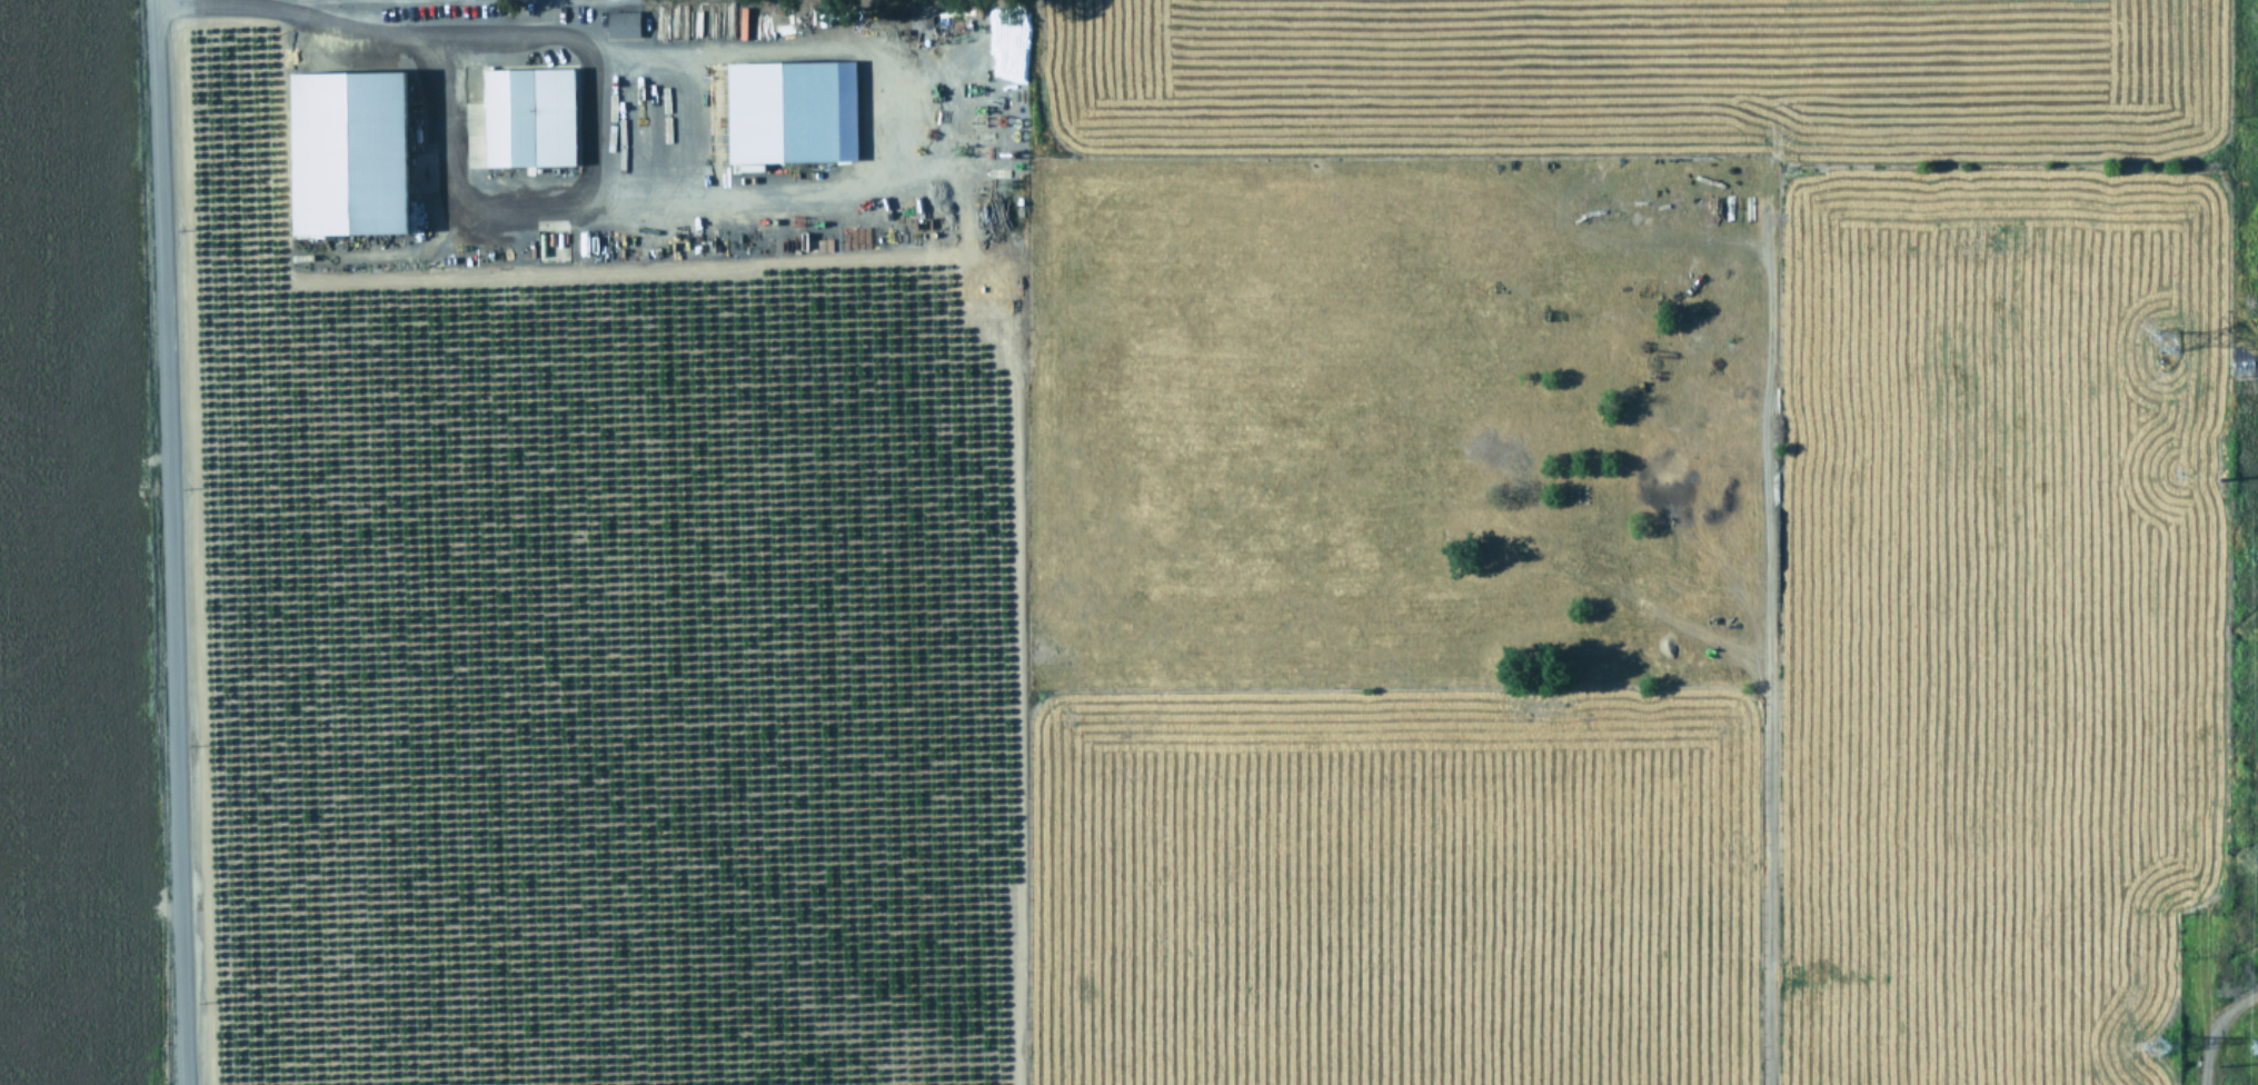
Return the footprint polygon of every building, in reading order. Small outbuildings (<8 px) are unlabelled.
[(724,59),(726,160),(837,157),(835,57),(724,59)] [(573,162),(572,64),(481,66),(483,163),(573,162)]
